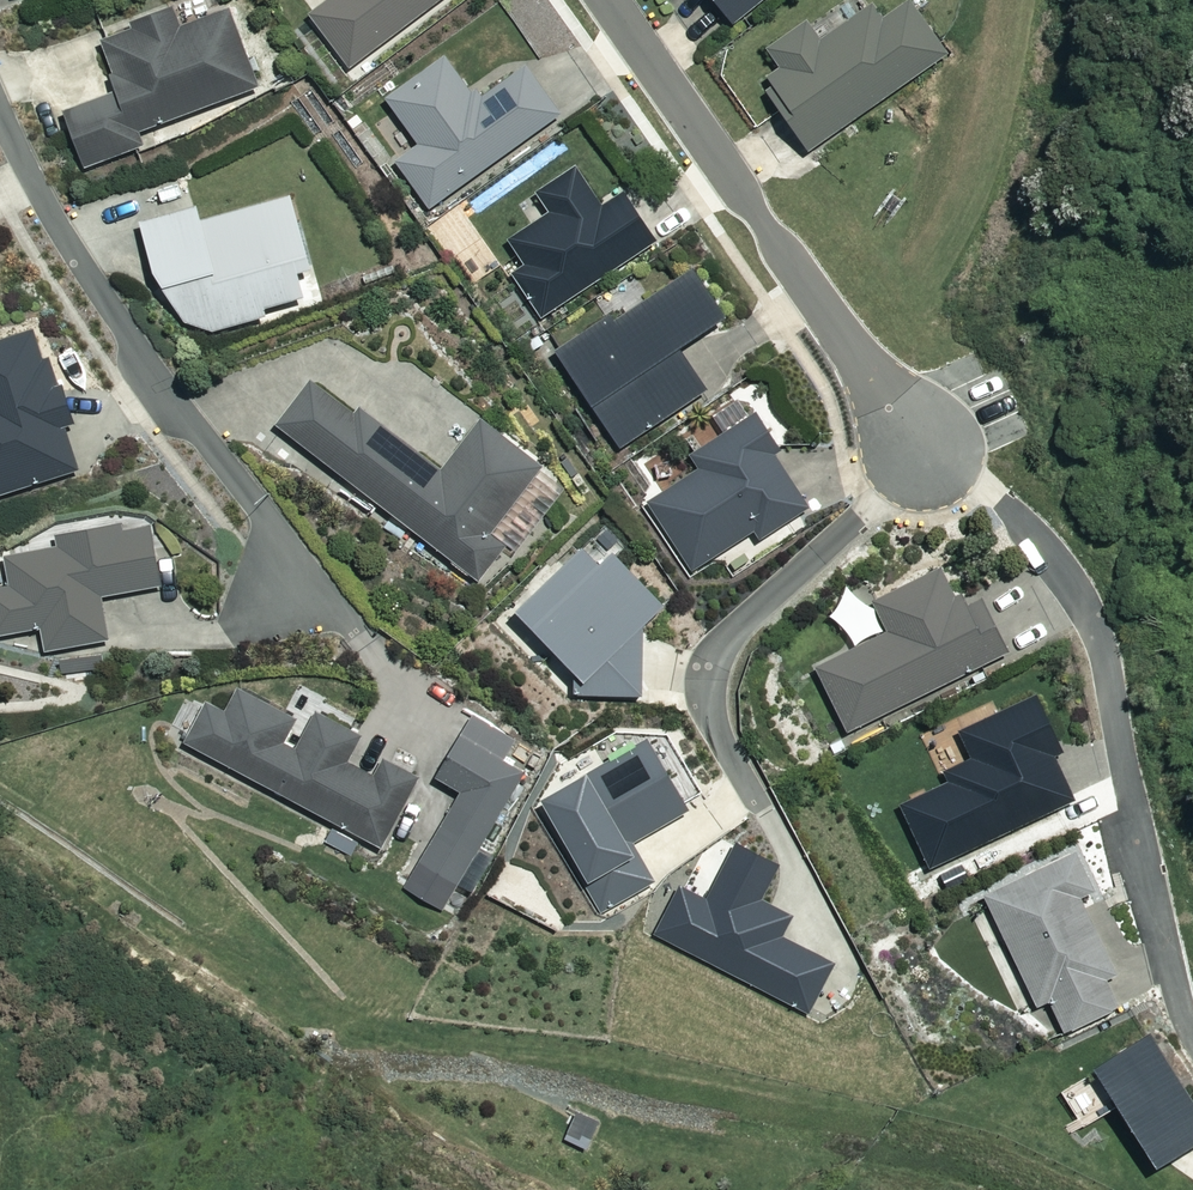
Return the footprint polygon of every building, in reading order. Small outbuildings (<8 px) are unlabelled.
[(311,17),(348,67),(438,0),(335,0),(311,17)] [(732,22),(759,0),(714,0),(732,22)] [(948,57),(912,4),(884,22),(874,8),(820,44),(807,25),(768,51),(783,72),(763,85),(808,151),(948,57)] [(180,33),(172,13),(99,42),(120,94),(65,116),(86,169),(142,146),(138,137),(259,89),(229,14),(180,33)] [(477,102),(445,57),(386,99),(420,146),(397,163),(430,208),(559,115),(525,68),(477,102)] [(602,212),(576,172),(538,197),(551,217),(510,244),(526,269),(514,277),(540,316),(654,242),(625,197),(602,212)] [(140,225),(156,276),(187,325),(214,332),(296,306),(283,263),(219,283),(195,208),(140,225)] [(259,229),(221,236),(225,258),(263,251),(259,229)] [(722,320),(692,274),(617,323),(613,317),(558,353),(619,447),(705,391),(678,349),(722,320)] [(59,388),(50,359),(43,362),(34,333),(0,344),(0,496),(78,470),(63,425),(76,420),(65,386),(59,388)] [(357,415),(314,382),(278,428),(478,581),(505,545),(491,534),(541,468),(482,422),(443,473),(362,410),(357,415)] [(778,452),(755,417),(691,459),(700,472),(649,506),(692,571),(751,532),(757,541),(807,508),(772,456),(778,452)] [(151,527),(57,540),(58,551),(7,558),(11,588),(0,590),(0,638),(42,632),(45,651),(108,642),(102,599),(159,591),(151,527)] [(570,688),(571,699),(645,696),(641,628),(664,606),(614,556),(601,568),(580,547),(509,615),(554,662),(549,667),(570,688)] [(966,610),(946,570),(875,605),(889,633),(816,669),(847,733),(1007,654),(982,602),(966,610)] [(285,739),(295,720),(239,691),(227,713),(207,702),(184,745),(381,848),(417,778),(385,761),(376,780),(345,764),(359,736),(315,713),(298,745),(285,739)] [(1061,752),(1037,701),(958,738),(970,764),(940,779),(945,788),(901,809),(929,869),(1073,801),(1052,757),(1061,752)] [(514,732),(471,707),(433,770),(460,786),(400,886),(439,909),(523,769),(500,755),(514,732)] [(571,861),(600,911),(656,878),(633,839),(689,806),(645,733),(584,769),(582,766),(538,792),(577,858),(571,861)] [(1093,894),(1075,854),(985,896),(1037,1007),(1050,1001),(1065,1032),(1118,1007),(1109,988),(1113,969),(1081,900),(1093,894)] [(1150,1036),(1095,1070),(1156,1167),(1192,1144),(1192,1105),(1150,1036)]
